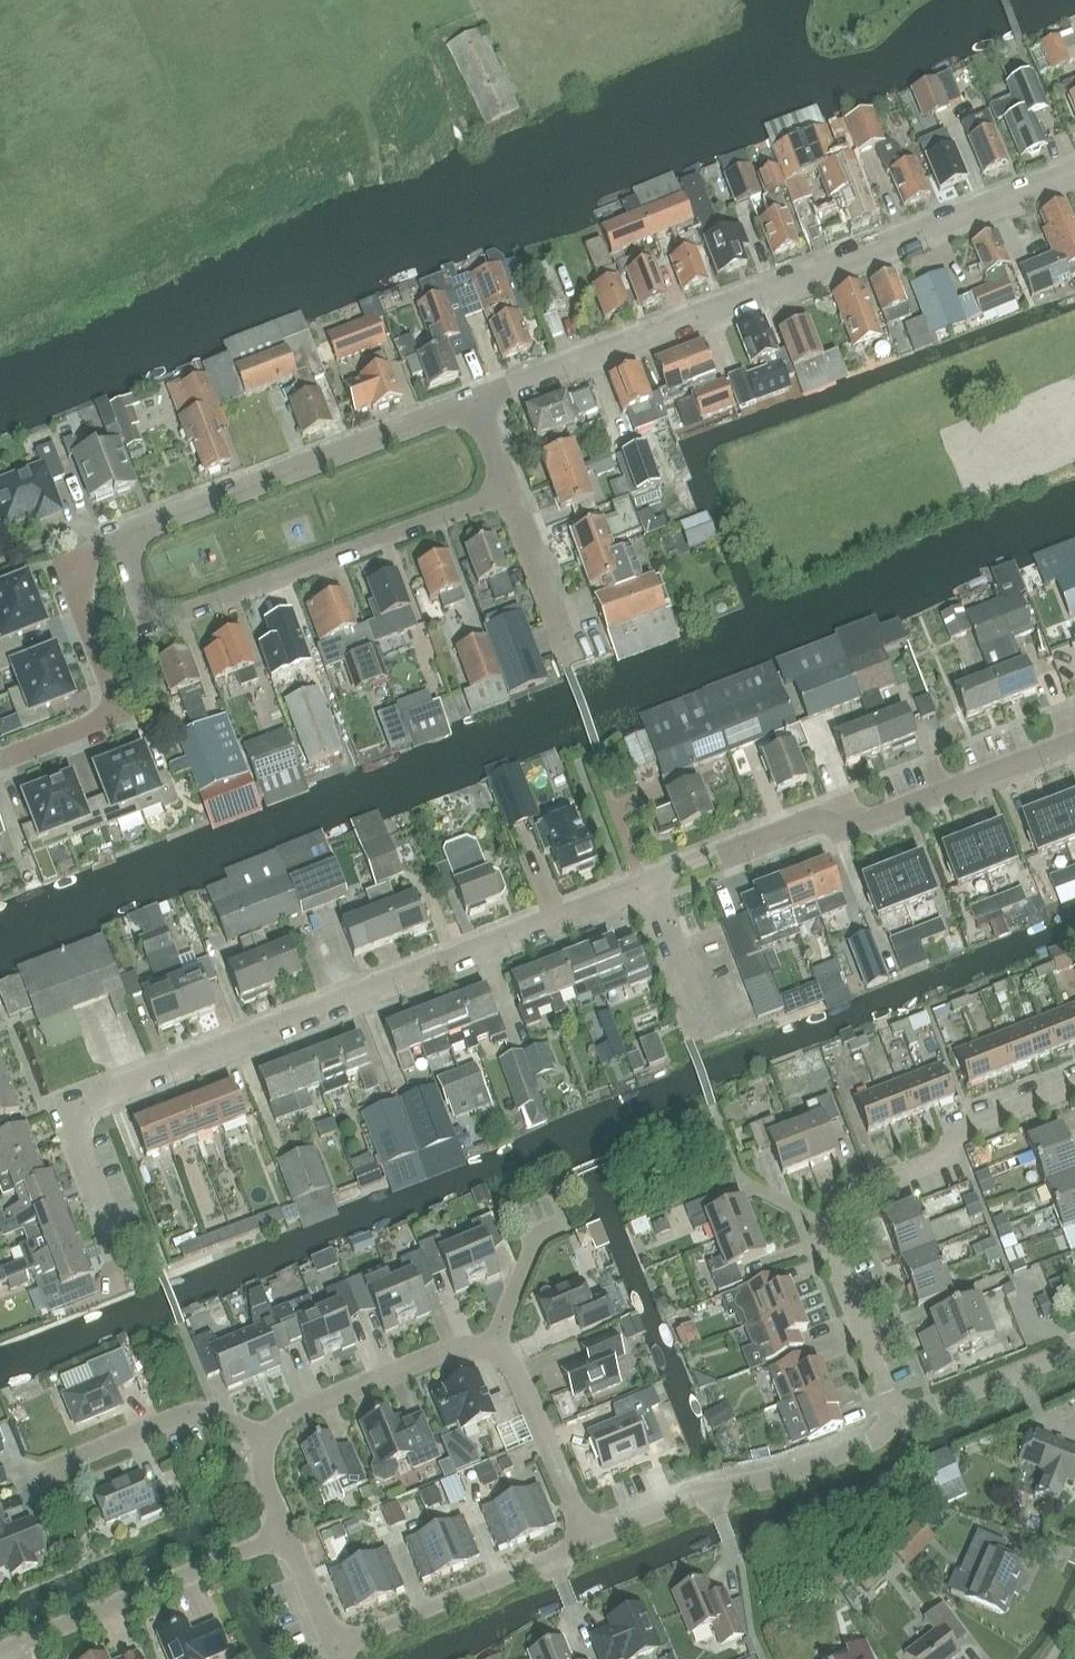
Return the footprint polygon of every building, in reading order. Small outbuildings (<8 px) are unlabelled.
[(486,125),(519,110),(481,29),(448,44),(486,125)] [(1059,36),(1065,50),(1074,46),(1074,41),(1071,31),(1059,36)] [(1070,63),(1059,36),(1040,43),(1052,70),(1070,63)] [(949,74),(936,79),(948,108),(961,103),(949,74)] [(996,122),(1004,118),(1020,158),(1029,154),(1030,157),(1039,153),(1038,150),(1046,147),(1033,117),(1049,111),(1033,75),(1008,85),(1013,97),(990,106),(996,122)] [(1074,114),(1074,80),(1063,85),(1074,114)] [(929,114),(946,107),(937,87),(935,82),(918,90),(929,114)] [(962,123),(965,131),(983,173),(1007,163),(994,130),(995,130),(988,113),(962,123)] [(869,114),(843,125),(856,156),(879,149),(880,152),(878,154),(886,174),(889,173),(904,207),(930,196),(915,161),(905,165),(898,149),(887,144),(883,146),(869,114)] [(1047,124),(1051,138),(1072,132),(1068,119),(1047,124)] [(825,129),(773,149),(785,183),(817,171),(829,200),(832,199),(838,215),(846,212),(851,227),(876,217),(853,157),(838,163),(825,129)] [(945,132),(919,143),(940,192),(966,180),(952,147),(952,148),(945,132)] [(760,196),(748,164),(723,173),(735,205),(760,196)] [(772,256),(798,247),(780,201),(777,203),(775,196),(786,192),(777,169),(758,176),(767,199),(763,200),(770,218),(759,222),(772,256)] [(697,178),(680,185),(699,231),(700,231),(704,242),(703,243),(717,278),(747,266),(740,250),(748,247),(741,228),(715,238),(710,227),(715,225),(697,178)] [(683,196),(640,214),(651,239),(669,232),(693,222),(683,196)] [(1074,246),(1074,225),(1066,203),(1040,214),(1047,231),(1043,232),(1053,255),(1033,263),(1019,269),(1032,299),(1045,293),(1045,294),(1073,282),(1060,252),(1074,246)] [(611,255),(651,239),(640,214),(601,230),(611,255)] [(693,222),(669,232),(678,256),(670,260),(683,291),(708,281),(696,251),(703,248),(693,222)] [(983,238),(972,243),(989,287),(971,294),(956,300),(946,273),(912,286),(931,337),(965,323),(965,322),(980,316),(1016,302),(1002,269),(1009,266),(996,233),(992,235),(989,233),(984,235),(983,238)] [(613,267),(602,239),(584,246),(595,274),(596,274),(600,285),(592,288),(604,321),(630,311),(618,279),(617,279),(613,267)] [(641,307),(664,298),(652,265),(651,265),(647,255),(617,266),(621,277),(629,274),(641,307)] [(450,282),(453,291),(460,307),(479,300),(502,360),(532,349),(519,315),(534,309),(515,260),(500,265),(470,276),(469,275),(450,282)] [(529,271),(547,316),(543,318),(551,339),(563,334),(554,311),(565,307),(548,264),(529,271)] [(882,277),(870,282),(887,327),(911,317),(894,273),(889,275),(885,274),(882,277)] [(879,332),(873,318),(861,285),(848,290),(845,288),(838,291),(838,294),(834,296),(852,343),(879,332)] [(460,307),(453,291),(417,306),(434,351),(406,362),(412,378),(424,374),(429,389),(458,378),(445,343),(460,337),(468,333),(459,308),(460,307)] [(387,343),(376,316),(326,335),(337,362),(387,343)] [(915,352),(933,345),(923,319),(905,326),(915,352)] [(740,409),(789,391),(790,390),(786,380),(795,376),(792,370),(785,351),(777,354),(764,321),(737,331),(750,364),(759,361),(760,366),(764,364),(766,370),(747,377),(745,371),(728,378),(740,409)] [(793,370),(792,370),(795,376),(786,380),(790,390),(789,391),(791,398),(801,394),(803,396),(847,378),(837,352),(822,358),(808,321),(779,332),(793,370)] [(227,357),(203,366),(219,408),(294,379),(297,387),(293,388),(298,400),(289,404),(302,437),(331,426),(318,393),(313,381),(325,376),(308,333),(280,344),(282,349),(232,369),(227,357)] [(691,396),(692,398),(701,421),(735,408),(724,383),(717,386),(714,377),(716,377),(703,343),(679,352),(692,386),(701,383),(705,391),(691,396)] [(681,391),(692,386),(679,352),(655,362),(666,391),(658,394),(663,408),(684,400),(681,391)] [(361,380),(345,387),(355,413),(372,407),(373,410),(401,399),(388,366),(383,354),(364,361),(368,374),(360,377),(361,380)] [(639,369),(609,380),(622,414),(628,412),(636,433),(667,421),(658,396),(650,399),(639,369)] [(230,465),(218,433),(227,429),(221,411),(218,413),(205,378),(180,387),(191,417),(179,422),(189,447),(193,445),(204,475),(230,465)] [(595,410),(587,389),(565,398),(564,397),(526,411),(536,438),(574,424),(572,419),(595,410)] [(701,421),(692,398),(675,406),(685,431),(702,424),(701,421)] [(109,405),(117,425),(124,442),(126,448),(140,443),(124,399),(109,405)] [(119,444),(124,442),(117,425),(105,430),(109,441),(95,447),(113,494),(135,486),(119,444)] [(96,501),(113,494),(95,447),(81,453),(75,438),(62,442),(69,459),(74,457),(91,499),(95,497),(96,501)] [(0,483),(0,516),(4,527),(41,512),(43,519),(61,512),(50,483),(65,477),(52,445),(36,451),(42,466),(0,483)] [(552,483),(582,472),(572,446),(542,457),(552,483)] [(636,495),(659,486),(645,447),(622,455),(636,495)] [(582,472),(552,483),(561,510),(592,499),(584,478),(593,474),(595,473),(596,477),(613,472),(610,462),(582,472)] [(570,534),(580,561),(612,549),(610,543),(641,531),(629,499),(611,506),(616,517),(570,534)] [(478,585),(488,581),(495,602),(514,596),(506,575),(507,574),(494,539),(465,549),(469,559),(461,562),(470,588),(478,585)] [(612,549),(580,561),(590,588),(593,586),(596,589),(600,590),(603,597),(642,582),(629,549),(615,554),(612,549)] [(445,610),(464,603),(460,590),(447,556),(418,567),(431,601),(440,598),(445,610)] [(1074,616),(1074,573),(1034,589),(1049,626),(1074,616)] [(366,625),(373,644),(416,628),(409,609),(410,609),(397,574),(385,579),(384,576),(382,575),(371,579),(370,582),(371,584),(368,585),(374,602),(369,604),(375,622),(366,625)] [(653,578),(642,582),(603,597),(594,600),(607,633),(665,612),(653,578)] [(35,602),(26,579),(0,589),(0,616),(35,602)] [(375,649),(373,644),(366,625),(355,629),(342,595),(331,599),(327,595),(316,599),(315,605),(308,607),(321,642),(323,641),(325,645),(317,647),(326,670),(345,663),(354,686),(363,691),(386,683),(374,650),(375,649)] [(966,615),(972,632),(980,653),(990,676),(1001,705),(1036,692),(1025,662),(1022,663),(1013,640),(1033,632),(1019,595),(966,615)] [(23,648),(18,636),(44,626),(42,621),(46,620),(40,604),(36,605),(35,602),(0,616),(0,630),(4,640),(0,641),(0,657),(23,648)] [(950,641),(972,632),(966,615),(962,607),(940,616),(950,641)] [(272,642),(260,647),(271,679),(309,665),(303,649),(304,648),(291,614),(265,623),(272,642)] [(522,614),(505,621),(484,628),(509,695),(547,681),(522,614)] [(254,669),(240,632),(213,642),(217,652),(205,657),(215,683),(237,675),(241,687),(258,681),(254,669)] [(507,700),(500,680),(485,638),(456,649),(471,691),(463,694),(470,713),(507,700)] [(0,657),(0,667),(2,672),(15,668),(23,689),(10,694),(11,695),(63,674),(54,650),(28,661),(23,648),(0,657)] [(415,737),(452,724),(426,650),(389,662),(415,737)] [(171,696),(179,693),(188,718),(193,729),(177,735),(200,794),(248,775),(225,717),(209,723),(208,720),(205,712),(200,699),(204,697),(199,685),(187,652),(158,663),(171,696)] [(860,699),(846,661),(792,682),(807,719),(860,699)] [(72,698),(63,674),(11,695),(25,731),(51,720),(46,708),(72,698)] [(965,719),(1001,705),(990,676),(954,690),(965,719)] [(922,708),(953,701),(948,678),(917,685),(922,708)] [(310,766),(342,753),(317,688),(285,701),(310,766)] [(729,753),(797,728),(782,689),(714,715),(729,753)] [(869,723),(881,752),(889,749),(890,753),(916,744),(914,739),(916,738),(905,709),(869,723)] [(729,753),(714,715),(648,741),(663,779),(729,753)] [(845,766),(881,752),(869,723),(834,737),(845,766)] [(799,727),(797,728),(774,736),(780,751),(763,757),(777,792),(806,781),(795,753),(807,748),(799,727)] [(257,785),(301,769),(287,731),(243,747),(257,785)] [(643,733),(622,741),(634,771),(654,763),(643,733)] [(122,758),(119,760),(139,812),(162,803),(164,809),(178,804),(166,774),(154,779),(143,750),(138,752),(137,749),(121,755),(122,758)] [(139,812),(119,760),(116,761),(114,757),(98,763),(100,767),(95,769),(106,797),(94,802),(104,826),(139,812)] [(511,770),(488,779),(509,829),(531,819),(511,770)] [(51,786),(48,788),(68,840),(104,826),(94,802),(82,807),(71,779),(67,780),(65,776),(49,783),(51,786)] [(651,818),(657,832),(657,833),(658,834),(660,835),(661,836),(662,836),(664,835),(680,829),(680,830),(712,817),(698,782),(666,795),(670,805),(653,812),(652,813),(651,814),(651,815),(651,816),(651,818)] [(68,840),(48,788),(24,797),(34,823),(22,828),(32,854),(68,840)] [(1066,843),(1074,840),(1074,799),(1052,808),(1066,843)] [(1038,854),(1066,843),(1052,808),(1024,819),(1038,854)] [(573,814),(534,829),(544,854),(552,851),(562,877),(577,871),(579,875),(594,870),(592,865),(595,864),(584,836),(582,836),(573,814)] [(375,886),(393,879),(398,868),(381,822),(354,832),(375,886)] [(972,839),(986,875),(1013,864),(999,828),(972,839)] [(958,886),(986,875),(972,839),(944,850),(958,886)] [(443,853),(447,863),(456,885),(454,885),(465,913),(469,912),(472,917),(485,913),(483,907),(499,901),(498,898),(502,896),(504,892),(498,876),(493,874),(489,876),(488,872),(486,873),(476,845),(465,840),(446,847),(443,853)] [(326,843),(285,859),(306,913),(347,897),(326,843)] [(285,859),(228,881),(249,935),(306,913),(285,859)] [(892,871),(906,906),(933,895),(919,860),(892,871)] [(803,871),(816,905),(841,895),(828,862),(803,871)] [(1074,868),(1049,877),(1054,891),(1074,883),(1074,868)] [(816,905),(803,871),(778,881),(791,914),(816,905)] [(878,917),(906,906),(892,871),(864,881),(878,917)] [(249,935),(228,881),(206,889),(227,944),(249,935)] [(778,881),(740,896),(747,914),(752,927),(756,939),(769,934),(784,929),(788,940),(799,936),(791,914),(778,881)] [(389,885),(377,889),(397,940),(428,928),(415,896),(391,905),(389,899),(394,897),(389,885)] [(995,899),(1000,913),(1026,903),(1020,888),(995,899)] [(397,940),(377,889),(366,893),(370,906),(375,904),(378,910),(341,924),(354,957),(397,940)] [(974,924),(1000,913),(995,899),(969,909),(974,924)] [(726,937),(752,927),(747,914),(721,924),(726,937)] [(940,920),(914,930),(920,944),(946,934),(940,920)] [(756,939),(752,927),(726,937),(730,948),(756,939)] [(147,957),(172,947),(165,929),(140,939),(147,957)] [(928,963),(920,944),(914,930),(888,941),(901,974),(928,963)] [(262,934),(251,938),(271,989),(301,977),(289,945),(265,954),(262,948),(267,946),(262,934)] [(870,934),(850,942),(867,988),(888,980),(870,934)] [(131,1013),(118,980),(102,937),(18,969),(38,1024),(109,997),(117,1018),(131,1013)] [(271,989),(251,938),(239,943),(244,955),(249,953),(251,960),(227,969),(240,1001),(242,1001),(245,1005),(256,1000),(255,995),(271,989)] [(756,939),(730,948),(735,960),(761,950),(756,939)] [(586,951),(597,980),(610,975),(616,992),(642,982),(632,957),(620,962),(612,941),(586,951)] [(1056,973),(1057,974),(1074,967),(1074,949),(1072,942),(1047,952),(1052,964),(1053,964),(1056,973)] [(207,969),(217,966),(211,946),(201,949),(207,969)] [(179,965),(172,947),(147,957),(154,974),(156,973),(166,969),(179,965)] [(765,962),(761,950),(735,960),(739,972),(765,962)] [(572,990),(597,980),(586,951),(561,961),(572,990)] [(536,970),(550,1007),(554,1017),(566,1012),(559,995),(572,990),(561,961),(536,970)] [(770,974),(765,962),(739,972),(744,984),(770,974)] [(822,996),(847,987),(843,975),(839,977),(834,964),(821,969),(826,982),(818,985),(822,996)] [(1047,977),(1056,973),(1053,964),(1052,964),(1044,968),(1047,977)] [(183,977),(179,965),(166,969),(186,1022),(214,1011),(199,971),(183,977)] [(1047,977),(1044,968),(1035,971),(1038,980),(1047,977)] [(158,1033),(186,1022),(166,969),(156,973),(161,986),(143,993),(158,1033)] [(538,1012),(550,1007),(536,970),(511,980),(522,1009),(529,1026),(541,1021),(538,1012)] [(135,972),(118,980),(127,1003),(144,996),(135,972)] [(770,974),(744,984),(748,995),(774,986),(770,974)] [(10,1019),(31,1011),(18,977),(0,984),(0,993),(10,1019)] [(1010,981),(1001,984),(1005,994),(1014,990),(1010,981)] [(1005,994),(1001,984),(992,988),(996,997),(1005,994)] [(796,1006),(822,996),(818,985),(792,995),(796,1006)] [(774,986),(748,995),(753,1007),(779,997),(774,986)] [(472,1029),(476,1039),(488,1035),(491,1041),(506,1035),(499,1016),(496,1017),(486,990),(475,994),(473,991),(459,996),(461,999),(460,999),(471,1029),(472,1029)] [(779,997),(753,1007),(758,1020),(783,1010),(779,997)] [(968,998),(959,1001),(963,1010),(971,1007),(968,998)] [(478,1046),(476,1039),(472,1029),(471,1029),(460,999),(435,1009),(447,1039),(451,1049),(463,1044),(465,1052),(478,1046)] [(963,1010),(959,1001),(950,1005),(954,1014),(963,1010)] [(1074,1045),(1074,1006),(1061,1011),(1074,1045)] [(410,1019),(421,1048),(426,1061),(437,1056),(433,1044),(447,1039),(435,1009),(410,1019)] [(1053,1054),(1074,1045),(1061,1011),(1040,1020),(1053,1054)] [(607,1045),(620,1040),(609,1012),(596,1017),(607,1045)] [(654,1013),(638,1019),(643,1034),(660,1027),(654,1013)] [(421,1048),(410,1019),(384,1028),(396,1058),(403,1075),(415,1070),(409,1053),(421,1048)] [(1032,1062),(1053,1054),(1040,1020),(1019,1028),(1032,1062)] [(908,1021),(899,1025),(902,1034),(911,1030),(908,1021)] [(902,1034),(899,1025),(890,1028),(894,1037),(902,1034)] [(1032,1062),(1019,1028),(997,1036),(1011,1070),(1032,1062)] [(639,1041),(649,1070),(665,1064),(655,1035),(639,1041)] [(1011,1070),(997,1036),(976,1045),(990,1079),(1011,1070)] [(360,1038),(334,1048),(345,1077),(358,1073),(364,1089),(377,1084),(370,1068),(371,1067),(360,1038)] [(866,1038),(857,1041),(860,1050),(869,1047),(866,1038)] [(860,1050),(857,1041),(848,1045),(851,1054),(860,1050)] [(545,1044),(524,1052),(535,1079),(555,1072),(545,1044)] [(990,1079),(976,1045),(954,1053),(968,1087),(990,1079)] [(344,1078),(345,1077),(334,1048),(309,1057),(320,1087),(324,1097),(348,1087),(344,1078)] [(533,1080),(523,1053),(500,1061),(518,1111),(528,1107),(531,1113),(534,1112),(538,1125),(547,1121),(532,1080),(533,1080)] [(309,1057),(284,1067),(301,1114),(312,1110),(306,1092),(320,1087),(309,1057)] [(9,1086),(0,1062),(0,1090),(9,1086)] [(475,1066),(460,1072),(464,1083),(470,1099),(486,1092),(475,1066)] [(918,1074),(932,1108),(953,1100),(940,1066),(918,1074)] [(301,1114),(284,1067),(258,1076),(269,1106),(270,1106),(276,1123),(301,1114)] [(447,1090),(464,1083),(460,1072),(442,1078),(447,1090)] [(932,1108),(918,1074),(897,1083),(911,1117),(932,1108)] [(911,1117),(897,1083),(876,1091),(889,1125),(911,1117)] [(0,1090),(0,1119),(19,1112),(9,1086),(0,1090)] [(208,1095),(221,1129),(225,1127),(227,1134),(235,1131),(233,1124),(246,1119),(233,1086),(208,1095)] [(420,1154),(456,1140),(436,1087),(400,1100),(420,1154)] [(889,1125),(876,1091),(854,1099),(868,1133),(889,1125)] [(196,1138),(221,1129),(208,1095),(183,1105),(196,1138)] [(795,1127),(809,1164),(836,1153),(825,1125),(838,1120),(829,1096),(805,1106),(811,1121),(795,1127)] [(382,1168),(418,1155),(397,1101),(362,1115),(382,1168)] [(171,1148),(196,1138),(183,1105),(158,1115),(171,1148)] [(1036,1163),(1069,1150),(1063,1134),(1068,1132),(1061,1114),(1023,1129),(1036,1163)] [(176,1161),(171,1148),(158,1115),(133,1124),(146,1158),(159,1153),(164,1166),(176,1161)] [(782,1174),(809,1164),(795,1127),(778,1133),(772,1118),(748,1128),(758,1152),(771,1146),(782,1174)] [(320,1139),(337,1133),(332,1119),(315,1125),(320,1139)] [(991,1161),(1018,1151),(1007,1122),(980,1132),(991,1161)] [(36,1154),(26,1128),(0,1138),(0,1154),(1,1156),(0,1156),(0,1168),(36,1154)] [(293,1203),(329,1189),(314,1149),(278,1163),(293,1203)] [(1069,1150),(1036,1163),(1045,1186),(1074,1173),(1074,1164),(1069,1150)] [(2,1195),(45,1179),(36,1154),(0,1168),(0,1189),(2,1195)] [(360,1189),(382,1181),(376,1164),(354,1172),(360,1189)] [(978,1186),(991,1181),(987,1171),(974,1176),(978,1186)] [(1045,1186),(1053,1208),(1074,1199),(1074,1173),(1045,1186)] [(53,1175),(45,1179),(2,1195),(3,1197),(15,1192),(20,1206),(6,1211),(10,1221),(63,1201),(53,1175)] [(994,1191),(991,1181),(978,1186),(981,1196),(994,1191)] [(966,1210),(979,1205),(976,1195),(963,1200),(966,1210)] [(716,1242),(752,1228),(741,1201),(714,1212),(709,1199),(685,1208),(695,1232),(710,1226),(716,1242)] [(1053,1208),(1062,1231),(1074,1226),(1074,1199),(1053,1208)] [(63,1201),(10,1221),(14,1232),(37,1224),(42,1238),(73,1226),(63,1201)] [(882,1216),(891,1238),(925,1225),(916,1202),(882,1216)] [(656,1225),(671,1220),(667,1207),(652,1212),(649,1204),(627,1211),(632,1225),(653,1218),(656,1225)] [(983,1215),(979,1205),(966,1210),(970,1220),(983,1215)] [(231,1228),(235,1239),(260,1230),(256,1219),(246,1223),(240,1207),(226,1213),(231,1228)] [(256,1219),(260,1230),(283,1221),(279,1210),(256,1219)] [(472,1238),(461,1243),(477,1282),(486,1278),(487,1281),(501,1275),(489,1247),(503,1241),(492,1214),(471,1223),(472,1238)] [(996,1231),(1008,1226),(1004,1216),(992,1221),(996,1231)] [(934,1247),(925,1225),(891,1238),(900,1261),(934,1247)] [(26,1261),(30,1272),(83,1252),(73,1226),(42,1238),(48,1253),(26,1261)] [(1012,1236),(1008,1226),(996,1231),(1000,1241),(1012,1236)] [(206,1238),(210,1249),(235,1239),(231,1228),(206,1238)] [(763,1255),(752,1228),(716,1242),(723,1258),(708,1264),(719,1292),(742,1283),(736,1266),(763,1255)] [(586,1231),(576,1236),(581,1247),(592,1243),(586,1231)] [(184,1258),(210,1249),(206,1238),(197,1241),(194,1233),(173,1241),(175,1248),(179,1247),(184,1258)] [(477,1282),(461,1243),(448,1248),(439,1237),(418,1245),(421,1252),(430,1272),(444,1266),(455,1294),(469,1288),(468,1285),(477,1282)] [(984,1255),(997,1250),(993,1239),(980,1244),(984,1255)] [(943,1270),(934,1247),(900,1261),(909,1283),(943,1270)] [(1001,1260),(997,1250),(984,1255),(988,1265),(1001,1260)] [(92,1277),(83,1252),(30,1272),(34,1282),(56,1274),(62,1289),(92,1277)] [(402,1277),(390,1282),(406,1321),(414,1317),(416,1320),(430,1314),(419,1286),(433,1280),(430,1272),(421,1252),(400,1261),(402,1277)] [(1014,1275),(1026,1270),(1022,1261),(1010,1266),(1014,1275)] [(943,1270),(909,1283),(918,1306),(931,1301),(934,1306),(948,1300),(946,1295),(952,1293),(943,1270)] [(24,1275),(8,1281),(12,1292),(29,1285),(24,1275)] [(347,1283),(358,1311),(373,1305),(384,1333),(398,1327),(397,1324),(406,1321),(390,1282),(377,1287),(367,1275),(347,1283)] [(1060,1279),(1048,1284),(1051,1294),(1064,1289),(1060,1279)] [(751,1325),(797,1307),(788,1284),(767,1292),(762,1280),(738,1290),(740,1295),(737,1298),(735,1301),(736,1307),(738,1310),(742,1311),(746,1311),(751,1325)] [(538,1300),(549,1328),(576,1317),(581,1331),(613,1318),(603,1294),(589,1300),(581,1282),(552,1294),(550,1291),(546,1290),(543,1291),(541,1294),(542,1298),(538,1300)] [(344,1317),(358,1311),(347,1283),(326,1292),(328,1308),(316,1313),(332,1352),(340,1348),(342,1351),(356,1345),(344,1317)] [(1016,1295),(1012,1284),(1002,1288),(1006,1298),(1016,1295)] [(236,1337),(252,1374),(264,1369),(266,1373),(280,1367),(273,1351),(284,1346),(285,1349),(287,1349),(262,1289),(249,1295),(253,1330),(236,1337)] [(728,1295),(720,1299),(724,1309),(733,1307),(728,1295)] [(1039,1310),(1050,1306),(1046,1296),(1035,1300),(1039,1310)] [(954,1306),(971,1347),(994,1338),(979,1297),(954,1306)] [(310,1298),(273,1314),(284,1342),(298,1336),(310,1364),(324,1358),(323,1355),(332,1352),(316,1313),(310,1298)] [(947,1356),(971,1347),(954,1306),(930,1316),(935,1330),(919,1336),(925,1352),(918,1355),(926,1376),(934,1373),(934,1375),(952,1368),(947,1356)] [(1053,1315),(1050,1306),(1039,1310),(1043,1319),(1053,1315)] [(807,1330),(797,1307),(751,1325),(745,1328),(752,1344),(755,1348),(761,1348),(766,1361),(803,1346),(798,1333),(807,1330)] [(556,1345),(580,1336),(576,1325),(552,1333),(556,1345)] [(236,1337),(220,1344),(211,1333),(192,1341),(208,1378),(220,1373),(227,1389),(241,1383),(239,1379),(252,1374),(236,1337)] [(625,1357),(614,1334),(582,1348),(587,1362),(563,1372),(573,1397),(591,1390),(594,1395),(620,1384),(612,1363),(625,1357)] [(94,1383),(63,1396),(75,1426),(121,1407),(114,1389),(134,1381),(122,1351),(86,1366),(94,1383)] [(792,1401),(829,1387),(819,1364),(811,1367),(806,1355),(769,1369),(774,1382),(783,1379),(792,1401)] [(964,1363),(968,1373),(978,1369),(974,1359),(964,1363)] [(464,1380),(466,1384),(433,1398),(446,1429),(459,1424),(461,1430),(493,1417),(498,1429),(513,1422),(502,1396),(488,1402),(477,1374),(464,1380)] [(838,1410),(829,1387),(792,1401),(800,1423),(791,1427),(797,1440),(834,1425),(829,1413),(838,1410)] [(589,1434),(603,1468),(645,1451),(646,1454),(648,1453),(633,1417),(650,1410),(644,1395),(615,1407),(620,1421),(589,1434)] [(709,1416),(726,1413),(723,1397),(705,1400),(709,1416)] [(396,1469),(393,1462),(408,1456),(413,1468),(438,1458),(421,1417),(397,1427),(392,1427),(386,1412),(377,1416),(376,1414),(373,1415),(374,1419),(361,1424),(376,1461),(373,1469),(376,1477),(385,1481),(393,1477),(396,1469)] [(520,1463),(537,1457),(528,1432),(512,1438),(520,1463)] [(316,1442),(300,1448),(308,1468),(303,1470),(301,1475),(307,1488),(312,1490),(316,1488),(324,1506),(345,1498),(343,1492),(366,1482),(354,1453),(341,1458),(330,1433),(315,1439),(316,1442)] [(1036,1494),(1057,1502),(1066,1480),(1072,1483),(1074,1476),(1074,1449),(1051,1439),(1048,1445),(1036,1440),(1027,1461),(1040,1466),(1038,1469),(1045,1471),(1036,1494)] [(443,1487),(464,1484),(461,1464),(440,1467),(443,1487)] [(141,1520),(169,1508),(161,1484),(146,1491),(142,1479),(98,1498),(107,1519),(135,1507),(141,1520)] [(405,1499),(402,1486),(382,1491),(389,1515),(408,1510),(405,1499)] [(539,1486),(510,1498),(527,1538),(556,1526),(539,1486)] [(527,1538),(510,1498),(481,1510),(498,1550),(527,1538)] [(464,1517),(434,1529),(451,1570),(480,1558),(464,1517)] [(31,1526),(11,1534),(5,1531),(0,1518),(0,1572),(7,1569),(11,1580),(34,1571),(30,1560),(43,1555),(31,1526)] [(889,1548),(908,1567),(935,1540),(916,1521),(889,1548)] [(451,1570),(434,1529),(405,1540),(422,1581),(451,1570)] [(968,1563),(955,1595),(1001,1614),(1005,1612),(1016,1586),(1022,1588),(1028,1573),(1023,1571),(1025,1566),(1000,1556),(1005,1543),(976,1531),(964,1561),(968,1563)] [(387,1548),(358,1559),(374,1601),(404,1589),(387,1548)] [(374,1601),(358,1559),(328,1571),(345,1613),(374,1601)] [(673,1594),(690,1636),(713,1627),(720,1646),(743,1637),(728,1598),(714,1603),(705,1581),(673,1594)] [(967,1636),(942,1605),(924,1618),(935,1632),(905,1655),(908,1658),(954,1658),(960,1655),(954,1646),(967,1636)] [(659,1651),(641,1607),(608,1620),(612,1630),(592,1638),(600,1658),(640,1658),(659,1651)] [(168,1658),(210,1658),(227,1652),(215,1623),(191,1633),(186,1622),(157,1634),(168,1658)] [(529,1654),(531,1658),(571,1658),(562,1640),(529,1654)] [(865,1643),(826,1658),(871,1658),(865,1643)]
